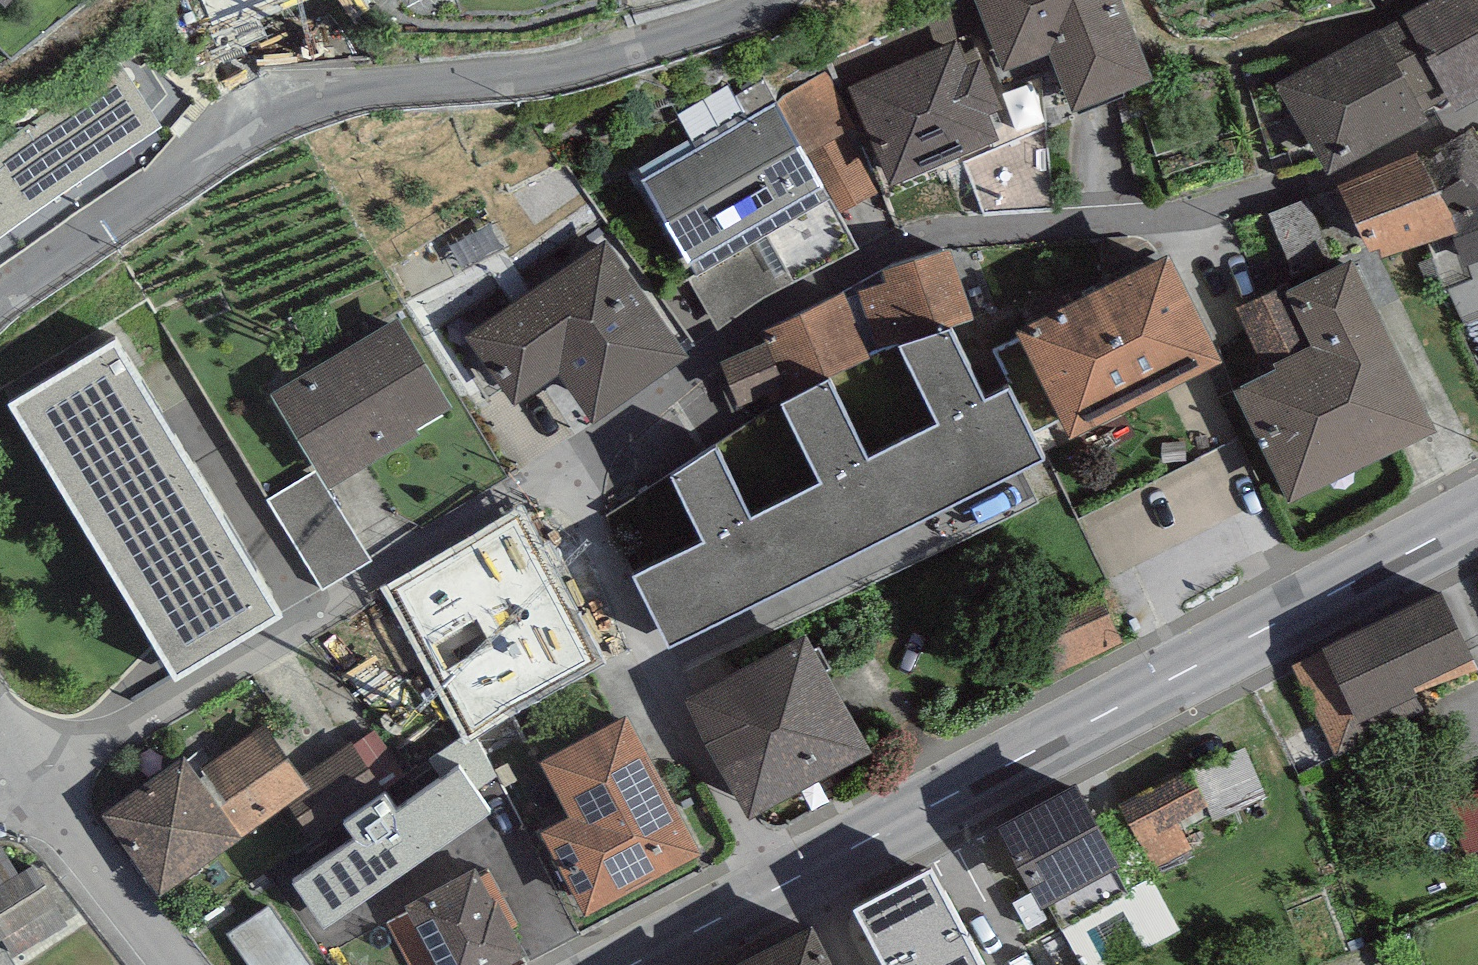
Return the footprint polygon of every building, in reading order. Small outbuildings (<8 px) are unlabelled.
[(1002,71),(1049,54),(1072,112),(1152,78),(1121,0),(975,0),(1002,71)] [(1402,20),(1445,97),(1453,111),(1477,97),(1477,0),(1430,0),(1401,17),(1402,20)] [(1402,20),(1381,31),(1424,109),(1445,97),(1402,20)] [(1379,27),(1278,81),(1329,175),(1430,120),(1424,109),(1381,31),(1379,27)] [(956,41),(849,86),(891,185),(999,140),(988,115),(1002,109),(981,60),(967,66),(956,41)] [(0,149),(0,235),(163,124),(122,65),(0,149)] [(827,71),(779,99),(808,152),(844,132),(855,126),(827,71)] [(829,196),(776,104),(641,181),(695,274),(752,241),(777,287),(779,290),(859,247),(829,196)] [(1422,155),(1452,217),(1477,205),(1477,135),(1473,127),(1422,155)] [(877,191),(844,132),(808,152),(841,211),(877,191)] [(1419,149),(1338,186),(1368,253),(1378,249),(1383,258),(1452,233),(1458,230),(1452,217),(1422,155),(1419,149)] [(1452,217),(1458,230),(1452,233),(1464,266),(1477,261),(1477,205),(1452,217)] [(605,239),(467,336),(515,404),(560,372),(594,420),(687,354),(605,239)] [(777,287),(752,241),(695,274),(689,279),(718,329),(777,287)] [(949,249),(881,268),(885,282),(858,290),(878,352),(885,348),(974,320),(949,249)] [(1167,254),(1016,332),(1069,436),(1221,359),(1167,254)] [(1352,258),(1287,289),(1313,344),(1274,362),(1278,370),(1266,375),(1236,389),(1289,501),(1435,432),(1352,258)] [(1235,308),(1266,375),(1278,370),(1274,362),(1313,344),(1287,289),(1285,284),(1235,308)] [(843,291),(761,330),(766,341),(785,385),(790,397),(870,356),(843,291)] [(398,316),(270,392),(317,469),(329,489),(419,434),(416,428),(452,406),(398,316)] [(776,404),(605,516),(669,646),(1045,457),(974,320),(885,348),(878,352),(870,356),(790,397),(776,404)] [(115,339),(8,404),(176,679),(282,614),(115,339)] [(721,360),(740,404),(785,385),(766,341),(721,360)] [(329,489),(317,469),(267,500),(323,590),(372,560),(329,489)] [(532,534),(451,582),(516,690),(596,642),(532,534)] [(1442,592),(1291,665),(1335,754),(1425,710),(1414,687),(1474,658),(1442,592)] [(808,633),(684,700),(748,818),(872,751),(808,633)] [(543,729),(522,697),(502,709),(472,729),(458,738),(460,741),(500,803),(513,794),(492,762),(543,729)] [(411,742),(426,764),(460,741),(458,738),(472,729),(458,709),(411,742)] [(626,717),(540,763),(568,815),(538,831),(584,915),(700,853),(626,717)] [(184,755),(103,814),(162,895),(287,804),(311,787),(302,776),(265,725),(197,774),(184,755)] [(375,729),(352,745),(388,796),(411,780),(375,729)] [(426,764),(418,770),(420,773),(463,837),(505,809),(500,803),(460,741),(426,764)] [(350,742),(302,776),(311,787),(287,804),(313,841),(333,827),(336,832),(388,796),(352,745),(350,742)] [(1245,747),(1188,770),(1206,806),(1215,820),(1268,797),(1245,747)] [(1188,770),(1119,805),(1152,869),(1191,849),(1176,821),(1206,806),(1188,770)] [(463,837),(420,773),(411,780),(388,796),(336,832),(380,894),(463,837)] [(1076,785),(998,827),(1043,909),(1121,867),(1076,785)] [(1448,798),(1468,855),(1477,852),(1477,787),(1448,798)] [(40,860),(18,874),(1,846),(0,847),(0,939),(13,959),(77,920),(40,860)] [(405,905),(408,912),(436,964),(505,964),(526,954),(511,927),(517,924),(489,872),(480,877),(475,868),(405,905)] [(854,908),(884,964),(982,964),(931,868),(854,908)] [(1162,891),(1117,912),(1140,960),(1185,938),(1162,891)] [(229,933),(250,964),(310,964),(270,905),(229,933)] [(408,912),(388,922),(410,964),(436,964),(408,912)] [(744,964),(833,964),(814,929),(744,964)]
